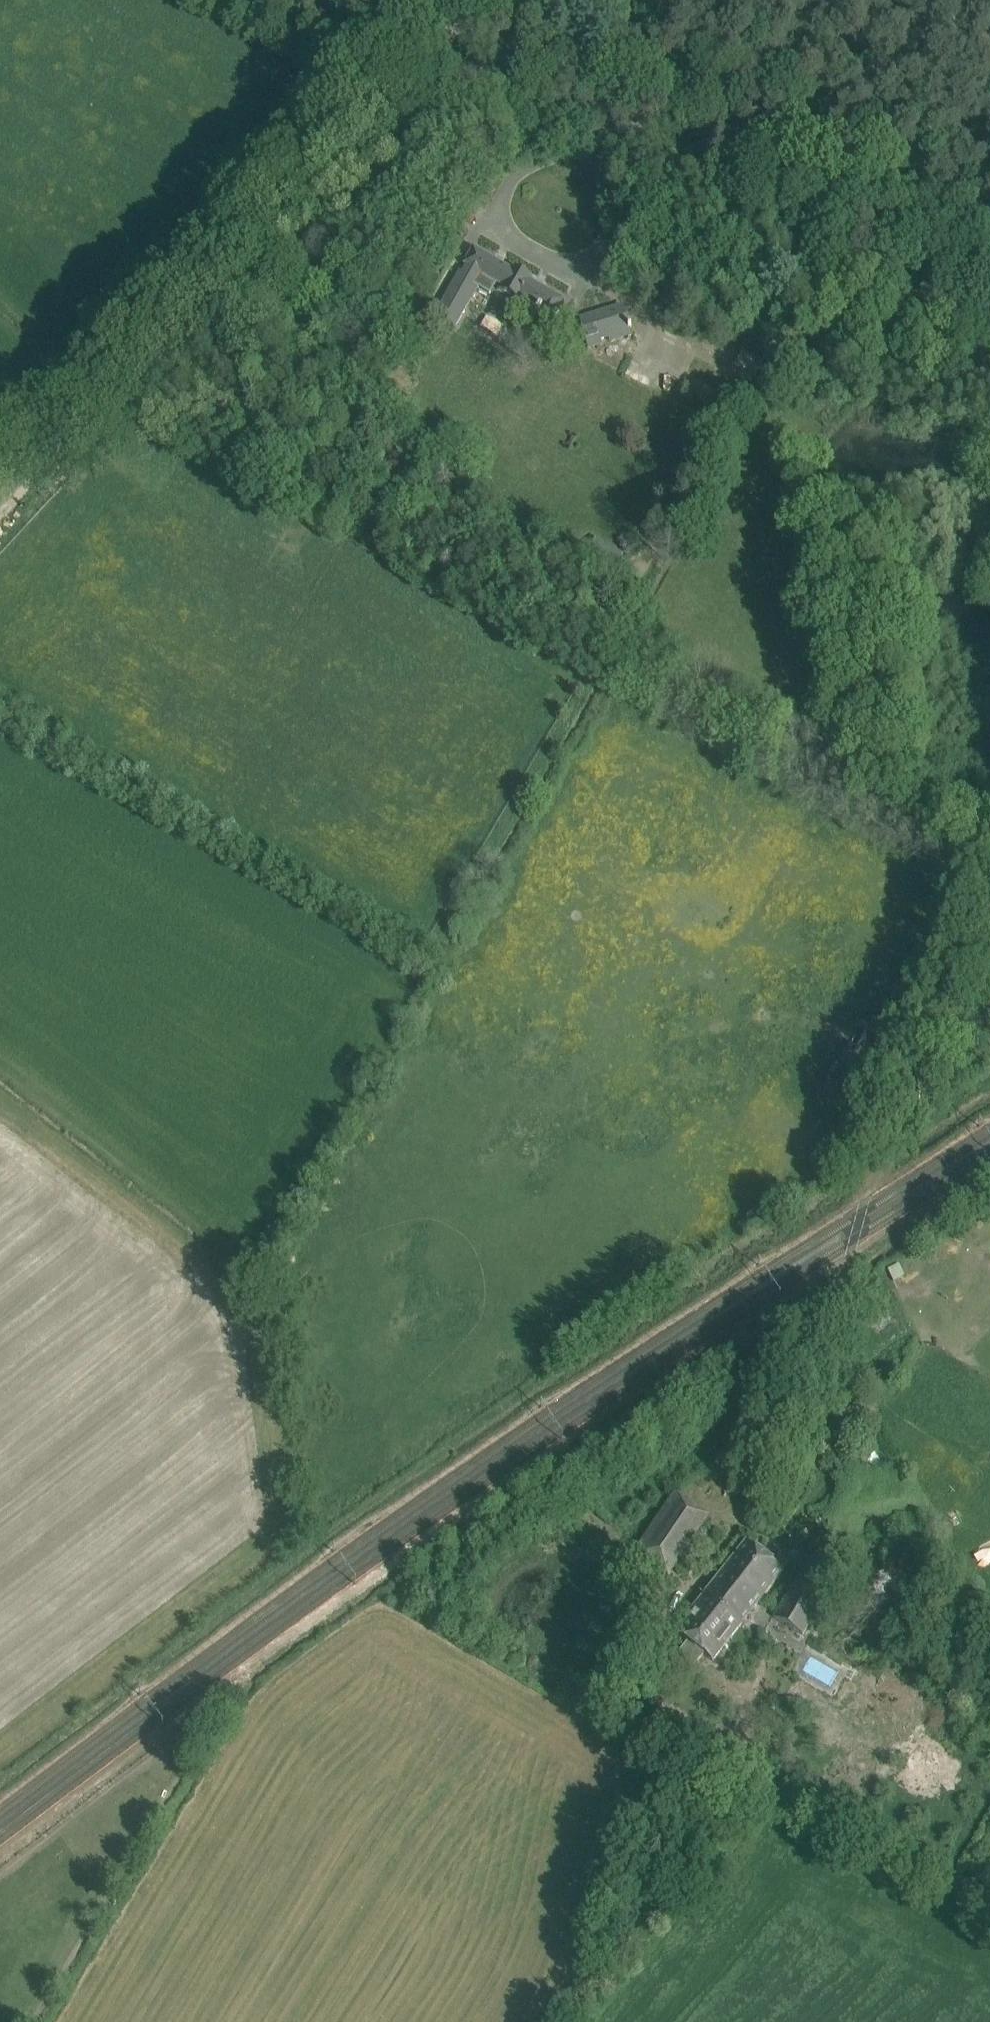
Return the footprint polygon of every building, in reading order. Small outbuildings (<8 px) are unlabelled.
[(460,273),(435,315),(453,326),(477,286),(490,293),(497,282),(505,286),(503,289),(519,298),(520,295),(539,306),(536,312),(538,313),(531,326),(545,334),(564,300),(529,280),(531,277),(515,268),(513,271),(476,249),(462,274),(460,273)] [(625,305),(614,309),(578,319),(584,338),(587,348),(588,348),(621,338),(622,338),(634,334),(625,305)] [(708,1517),(675,1494),(635,1553),(651,1563),(668,1576),(708,1517)] [(780,1555),(773,1564),(746,1542),(675,1632),(689,1642),(681,1652),(681,1656),(692,1664),(696,1664),(704,1654),(713,1661),(783,1572),(790,1563),(780,1555)] [(627,1547),(619,1559),(634,1569),(643,1576),(651,1563),(635,1553),(627,1547)] [(803,1635),(838,1576),(846,1561),(819,1547),(811,1562),(809,1561),(774,1620),(803,1635)]
